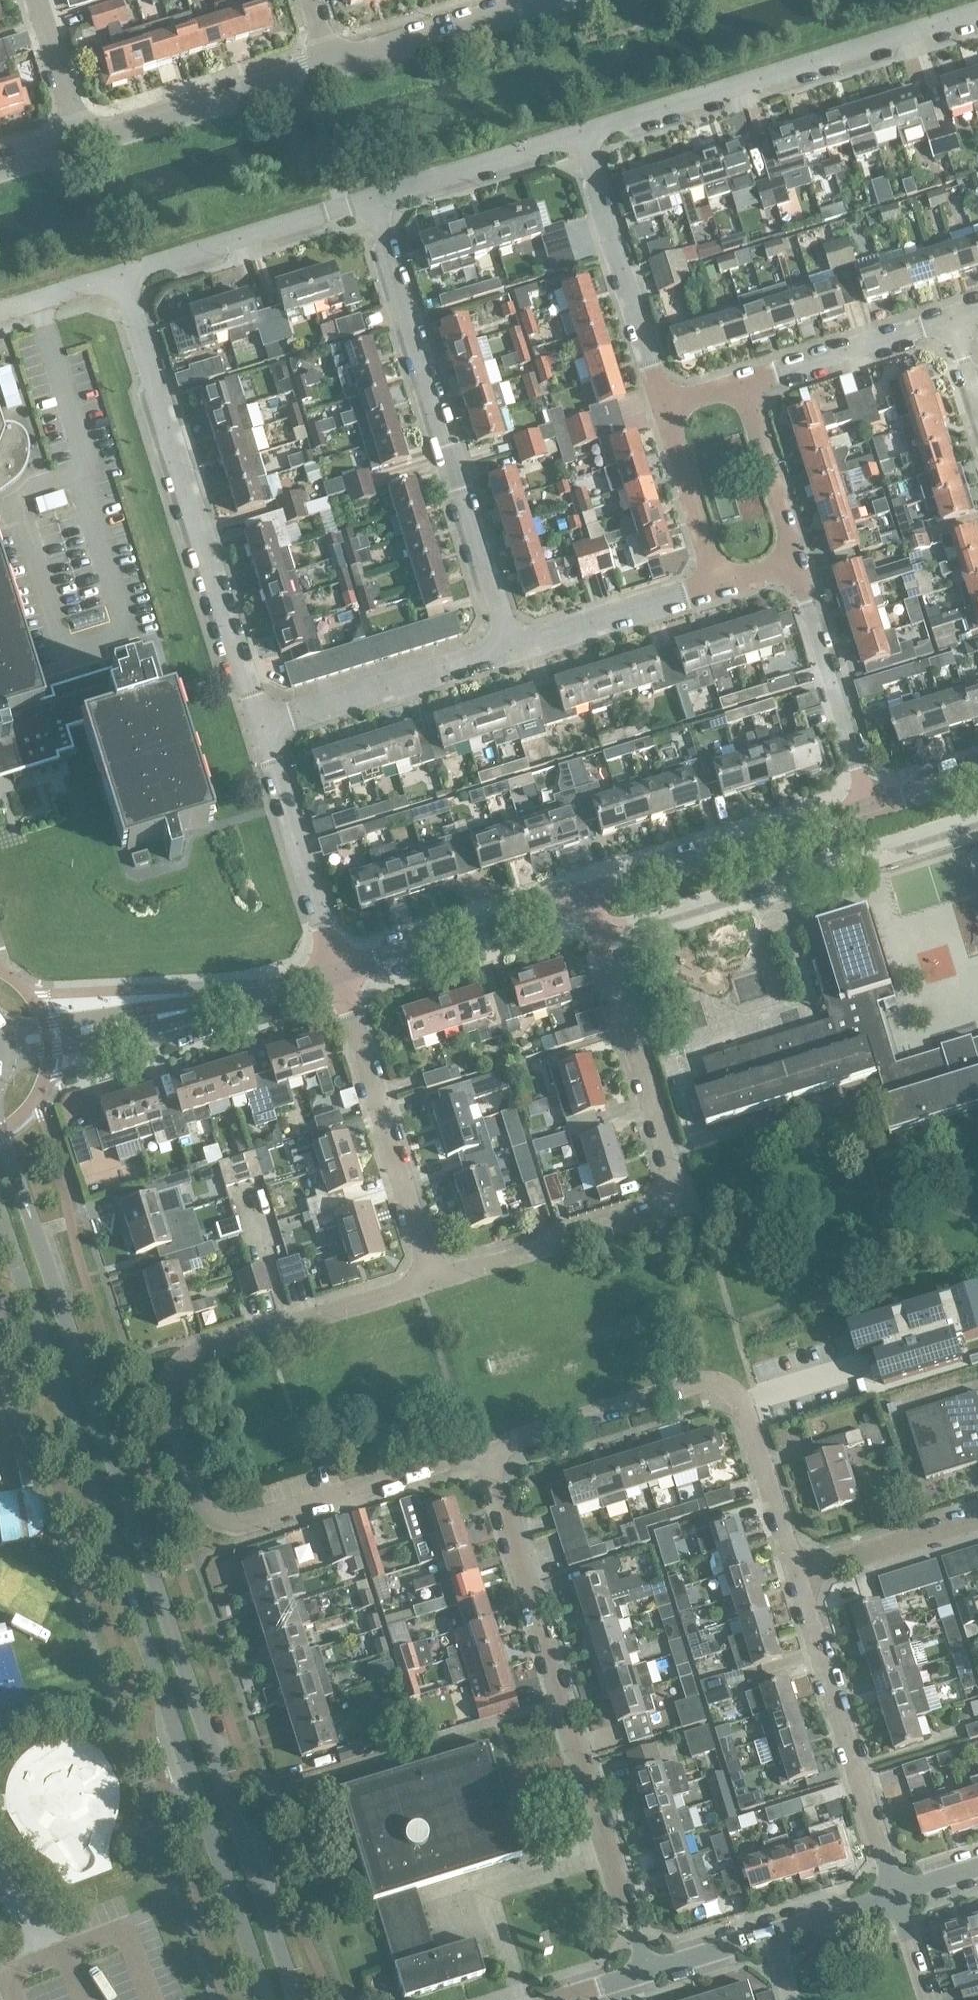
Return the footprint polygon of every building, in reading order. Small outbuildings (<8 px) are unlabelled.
[(249,37),(273,30),(265,4),(263,0),(259,0),(253,2),(255,7),(241,11),(249,37)] [(118,24),(128,21),(122,1),(111,4),(118,24)] [(249,37),(241,11),(229,15),(225,3),(214,6),(218,19),(226,45),(249,37)] [(121,36),(118,24),(111,4),(89,11),(93,25),(96,33),(108,29),(115,51),(101,55),(106,70),(100,72),(106,89),(127,82),(125,76),(134,74),(121,36)] [(203,52),(195,26),(192,14),(168,22),(180,59),(203,52)] [(195,26),(203,52),(226,45),(218,19),(195,26)] [(145,29),(157,67),(180,59),(168,22),(145,29)] [(134,74),(157,67),(145,29),(121,36),(134,74)] [(0,43),(0,67),(10,64),(3,42),(0,43)] [(977,115),(977,67),(970,70),(972,76),(967,77),(976,105),(974,106),(977,115)] [(0,114),(8,112),(10,117),(31,111),(25,92),(20,94),(16,80),(5,84),(0,68),(0,114)] [(976,105),(967,77),(943,84),(952,113),(974,106),(976,105)] [(890,101),(898,129),(923,122),(914,93),(890,101)] [(898,129),(890,101),(866,108),(875,136),(898,129)] [(875,136),(866,108),(843,115),(851,144),(875,136)] [(956,119),(961,131),(976,124),(971,112),(956,119)] [(851,144),(843,115),(819,123),(828,151),(851,144)] [(828,151),(819,123),(796,130),(804,158),(828,151)] [(952,124),(939,128),(948,156),(961,151),(952,124)] [(935,160),(948,156),(939,128),(926,132),(935,160)] [(808,170),(804,158),(796,130),(771,137),(775,150),(762,155),(770,181),(783,177),(808,170)] [(719,153),(728,181),(752,174),(743,145),(719,153)] [(728,181),(719,153),(696,160),(705,189),(728,181)] [(705,189),(696,160),(673,167),(681,196),(691,228),(704,224),(703,223),(700,211),(700,210),(695,212),(690,193),(705,189)] [(839,160),(831,162),(835,176),(843,173),(839,160)] [(835,176),(831,162),(823,165),(827,179),(828,179),(831,191),(838,189),(835,176)] [(649,174),(662,216),(673,212),(670,199),(681,196),(673,167),(649,174)] [(662,216),(649,174),(625,182),(637,224),(662,216)] [(778,209),(791,206),(783,177),(770,181),(778,209)] [(778,209),(770,181),(769,180),(758,183),(767,213),(778,209)] [(913,180),(903,183),(907,197),(917,194),(913,180)] [(936,193),(940,206),(949,204),(945,190),(936,193)] [(883,204),(894,201),(892,191),(880,195),(883,204)] [(940,206),(936,193),(927,196),(931,209),(940,206)] [(820,208),(824,222),(848,215),(843,201),(820,208)] [(889,208),(893,221),(902,218),(898,205),(889,208)] [(488,220),(497,250),(540,237),(538,231),(531,207),(488,220)] [(700,211),(703,223),(714,220),(711,208),(700,211)] [(893,221),(889,208),(880,210),(884,224),(893,221)] [(497,250),(488,220),(463,227),(472,258),(473,258),(497,250)] [(475,267),(473,258),(472,258),(463,227),(420,241),(429,271),(438,268),(441,277),(475,267)] [(723,253),(747,246),(744,235),(720,242),(723,253)] [(849,238),(836,242),(844,269),(858,265),(849,238)] [(547,262),(572,254),(568,241),(544,248),(543,249),(547,262)] [(773,243),(777,257),(786,254),(782,241),(773,243)] [(961,275),(977,270),(977,248),(976,241),(952,248),(961,275)] [(723,253),(720,242),(707,246),(711,258),(724,254),(723,253)] [(832,273),(844,269),(836,242),(823,246),(832,273)] [(777,257),(773,243),(764,246),(770,267),(778,265),(776,257),(777,257)] [(686,264),(700,260),(697,249),(696,247),(682,252),(686,264)] [(929,255),(937,282),(961,275),(952,248),(929,255)] [(673,254),(677,268),(686,265),(686,264),(682,252),(682,251),(673,254)] [(572,254),(547,262),(551,275),(576,267),(572,254)] [(677,268),(673,254),(649,261),(653,275),(677,268)] [(725,258),(730,271),(732,271),(735,282),(742,280),(734,255),(725,258)] [(905,262),(914,290),(937,282),(929,255),(905,262)] [(730,271),(725,258),(716,261),(721,274),(730,271)] [(882,269),(891,297),(914,290),(905,262),(882,269)] [(304,276),(314,307),(328,302),(330,309),(344,305),(345,309),(361,304),(352,275),(336,280),(332,267),(319,271),(318,268),(307,272),(308,275),(304,276)] [(891,297),(882,269),(858,277),(866,304),(891,297)] [(679,272),(683,286),(692,283),(688,270),(679,272)] [(683,286),(679,272),(655,280),(659,293),(683,286)] [(561,288),(573,284),(570,273),(557,277),(561,288)] [(283,307),(267,311),(277,344),(292,340),(287,323),(300,319),(297,312),(314,307),(304,276),(302,277),(301,274),(289,277),(290,280),(276,284),(283,307)] [(812,290),(821,318),(823,323),(838,319),(837,313),(845,310),(834,275),(824,279),(826,286),(812,290)] [(481,285),(484,295),(501,290),(498,280),(481,285)] [(568,313),(595,304),(587,280),(573,284),(561,288),(568,313)] [(484,295),(481,285),(469,289),(473,299),(484,295)] [(789,298),(798,325),(821,318),(812,290),(789,298)] [(222,301),(218,302),(227,333),(243,328),(245,335),(258,331),(263,348),(277,344),(267,311),(254,315),(247,293),(234,297),(233,294),(221,298),(222,301)] [(479,313),(505,305),(501,293),(475,302),(479,313)] [(765,305),(774,332),(798,325),(789,298),(765,305)] [(227,333),(218,302),(214,303),(214,301),(203,304),(204,306),(190,310),(194,323),(187,325),(187,323),(172,327),(180,355),(215,344),(213,337),(227,333)] [(505,319),(515,316),(511,304),(501,307),(505,319)] [(595,304),(568,313),(576,336),(602,327),(595,304)] [(742,312),(751,340),(774,332),(765,305),(742,312)] [(520,315),(524,329),(529,327),(528,324),(534,322),(530,312),(520,315)] [(719,320),(727,347),(751,340),(742,312),(719,320)] [(340,340),(365,332),(360,315),(334,323),(340,340)] [(449,351),(473,343),(466,320),(441,327),(449,351)] [(695,327),(704,355),(727,347),(719,320),(695,327)] [(537,335),(534,322),(528,324),(529,327),(524,329),(527,338),(537,335)] [(582,357),(583,359),(609,350),(602,327),(576,336),(577,341),(569,343),(574,359),(582,357)] [(704,355),(695,327),(671,335),(679,362),(704,355)] [(561,331),(541,336),(544,348),(564,343),(561,331)] [(512,344),(516,357),(521,355),(520,352),(526,350),(523,340),(512,344)] [(352,374),(378,366),(370,342),(345,350),(352,374)] [(473,343),(449,351),(456,375),(481,367),(473,343)] [(530,363),(526,350),(520,352),(521,355),(516,357),(519,366),(530,363)] [(609,350),(583,359),(590,382),(616,374),(609,350)] [(548,370),(549,370),(556,368),(552,356),(534,362),(538,374),(539,375),(544,374),(543,370),(548,369),(548,370)] [(199,383),(224,375),(219,358),(194,366),(199,383)] [(335,362),(342,397),(354,395),(347,360),(335,362)] [(378,366),(352,374),(359,398),(385,390),(378,366)] [(274,371),(278,383),(290,380),(286,367),(274,371)] [(481,367),(456,375),(463,398),(488,390),(481,367)] [(538,374),(541,385),(552,381),(549,370),(548,370),(548,369),(543,370),(544,374),(539,375),(538,374)] [(897,409),(933,397),(926,373),(900,381),(888,385),(893,398),(886,400),(890,411),(897,409)] [(616,374),(590,382),(597,406),(624,398),(616,374)] [(312,375),(305,377),(294,380),(298,393),(303,391),(302,388),(307,386),(315,384),(312,375)] [(208,418),(246,407),(236,377),(225,381),(227,386),(201,394),(208,418)] [(311,400),(307,386),(302,388),(303,391),(298,393),(301,403),(311,400)] [(488,390),(463,398),(470,421),(506,409),(499,386),(488,390)] [(530,402),(540,399),(537,387),(527,390),(530,402)] [(344,428),(366,421),(392,413),(385,390),(359,398),(347,401),(351,413),(340,417),(344,428)] [(866,418),(879,414),(871,390),(858,394),(866,418)] [(797,439),(823,431),(853,422),(866,418),(858,394),(846,398),(850,412),(834,417),(833,414),(820,419),(816,407),(790,415),(797,439)] [(933,397),(897,409),(900,420),(911,417),(915,427),(915,429),(941,421),(933,397)] [(286,408),(290,421),(295,419),(294,416),(299,414),(296,405),(286,408)] [(216,442),(251,431),(253,430),(246,407),(208,418),(216,442)] [(257,434),(289,423),(283,409),(252,421),(257,434)] [(506,409),(470,421),(478,445),(503,437),(502,435),(513,432),(506,409)] [(374,444),(399,436),(392,413),(366,421),(374,444)] [(303,428),(299,414),(294,416),(295,419),(290,421),(293,431),(303,428)] [(565,421),(569,435),(595,427),(591,414),(565,421)] [(879,414),(866,418),(869,427),(881,423),(879,414)] [(866,418),(853,422),(856,431),(869,427),(866,418)] [(941,421),(915,429),(915,427),(902,431),(907,444),(919,440),(922,452),(948,444),(941,421)] [(3,489),(6,488),(10,486),(13,483),(16,481),(19,478),(21,475),(23,471),(25,468),(26,464),(27,460),(28,456),(28,452),(28,448),(27,444),(26,440),(25,437),(22,433),(20,431),(16,428),(13,427),(9,426),(5,426),(1,427),(0,424),(0,490),(3,489)] [(308,427),(312,439),(317,438),(316,435),(321,433),(319,424),(308,427)] [(517,452),(548,442),(554,440),(551,427),(518,437),(513,438),(517,452)] [(569,435),(573,448),(599,440),(595,427),(569,435)] [(223,465),(258,454),(251,431),(216,442),(223,465)] [(823,431),(797,439),(805,463),(831,455),(852,448),(848,435),(827,442),(823,431)] [(325,447),(321,433),(316,435),(317,438),(312,439),(315,450),(325,447)] [(616,467),(642,458),(635,434),(609,442),(616,467)] [(399,436),(374,444),(381,468),(407,460),(399,436)] [(880,465),(890,462),(882,438),(872,441),(877,456),(880,465)] [(554,440),(548,442),(517,452),(521,465),(552,456),(558,454),(554,440)] [(929,475),(955,467),(948,444),(922,452),(901,458),(904,470),(926,463),(929,475)] [(304,466),(314,463),(311,452),(300,455),(304,466)] [(256,482),(265,479),(258,454),(223,465),(230,489),(256,481),(256,482)] [(831,455),(805,463),(812,486),(838,478),(831,455)] [(863,470),(876,466),(873,457),(860,461),(863,470)] [(623,490),(649,482),(642,458),(616,467),(623,490)] [(893,461),(890,462),(880,465),(883,473),(895,469),(893,461)] [(286,464),(266,468),(270,493),(279,491),(276,478),(289,476),(286,464)] [(876,466),(863,470),(866,479),(878,475),(876,466)] [(937,498),(962,490),(967,489),(962,475),(958,477),(955,467),(929,475),(937,498)] [(308,469),(293,471),(295,484),(310,481),(308,469)] [(345,492),(371,484),(367,471),(341,479),(345,492)] [(496,505),(522,496),(514,472),(488,480),(496,505)] [(849,474),(838,478),(812,486),(819,509),(845,501),(856,498),(849,474)] [(256,481),(230,489),(237,513),(263,505),(264,505),(273,502),(265,479),(256,482),(256,481)] [(559,497),(570,494),(566,482),(556,486),(559,497)] [(630,513),(656,505),(649,482),(623,490),(630,513)] [(371,484),(345,492),(349,505),(375,498),(371,484)] [(396,516),(422,508),(414,484),(388,492),(396,516)] [(574,492),(579,506),(584,504),(583,501),(588,499),(585,489),(574,492)] [(944,523),(974,514),(970,499),(965,500),(962,490),(937,498),(926,502),(929,514),(933,513),(937,525),(944,523)] [(35,501),(39,516),(68,507),(63,492),(61,493),(35,501)] [(280,512),(306,505),(302,492),(276,500),(280,512)] [(522,496),(496,505),(503,528),(529,520),(522,496)] [(592,511),(588,499),(583,501),(584,504),(579,506),(582,515),(592,512),(592,511)] [(895,511),(907,507),(905,499),(892,502),(895,511)] [(845,501),(819,509),(826,532),(852,524),(862,521),(858,509),(849,512),(845,501)] [(878,518),(890,514),(887,504),(875,508),(878,518)] [(306,505),(280,512),(284,526),(310,519),(306,505)] [(638,537),(664,528),(656,505),(630,513),(638,537)] [(907,507),(895,511),(904,543),(927,537),(923,523),(913,526),(907,507)] [(403,540),(429,532),(422,508),(396,516),(403,540)] [(586,528),(598,525),(594,511),(592,511),(592,512),(582,515),(586,528)] [(290,548),(284,526),(280,512),(245,523),(249,535),(245,536),(252,560),(287,549),(290,548)] [(577,518),(566,521),(570,532),(581,529),(577,518)] [(529,520),(503,528),(510,551),(536,543),(529,520)] [(861,554),(883,547),(878,532),(871,534),(869,530),(855,535),(852,524),(826,532),(834,556),(859,548),(861,554)] [(895,526),(882,530),(887,546),(900,542),(895,526)] [(671,552),(664,528),(638,537),(625,540),(634,568),(647,564),(646,560),(671,552)] [(977,529),(942,540),(945,552),(956,549),(959,561),(977,555),(977,530),(977,529)] [(410,563),(436,555),(429,532),(403,540),(410,563)] [(328,549),(338,546),(335,535),(325,538),(328,549)] [(593,551),(606,547),(603,537),(590,541),(593,551)] [(910,561),(914,575),(927,571),(921,551),(930,548),(927,537),(904,543),(910,561)] [(343,545),(347,558),(353,557),(352,554),(357,552),(354,542),(343,545)] [(536,543),(510,551),(518,575),(544,567),(536,543)] [(574,557),(588,552),(585,543),(571,547),(574,557)] [(874,551),(876,563),(905,556),(903,544),(874,551)] [(606,547),(593,551),(600,574),(613,570),(606,547)] [(260,584),(294,573),(287,549),(252,560),(260,584)] [(360,564),(357,552),(352,554),(353,557),(347,558),(350,567),(360,564)] [(588,552),(574,557),(582,580),(595,576),(588,552)] [(417,586),(444,578),(436,555),(410,563),(417,586)] [(977,581),(977,555),(959,561),(940,566),(944,578),(963,572),(967,584),(977,581)] [(842,597),(867,589),(902,578),(903,578),(914,575),(910,561),(878,571),(874,560),(860,564),(860,565),(834,573),(842,597)] [(41,693),(36,678),(0,562),(0,779),(57,762),(55,755),(71,750),(64,730),(81,725),(121,852),(162,840),(168,861),(180,857),(176,845),(184,843),(182,834),(212,824),(173,696),(168,697),(152,644),(118,654),(123,672),(113,675),(112,671),(101,674),(102,677),(91,681),(91,678),(52,690),(54,700),(45,703),(42,693),(41,693)] [(553,564),(544,567),(518,575),(525,599),(551,591),(551,590),(561,587),(553,564)] [(335,573),(339,586),(344,585),(343,582),(349,580),(346,570),(335,573)] [(932,594),(934,594),(927,571),(914,575),(919,592),(921,598),(922,597),(932,594)] [(565,598),(582,593),(576,572),(559,577),(565,598)] [(267,607),(293,599),(292,597),(301,595),(294,573),(260,584),(267,607)] [(921,598),(919,592),(914,575),(903,578),(904,583),(908,596),(910,601),(917,599),(921,598)] [(444,578),(417,586),(425,611),(451,602),(444,578)] [(352,593),(349,580),(343,582),(344,585),(339,586),(342,596),(352,593)] [(977,606),(977,581),(967,584),(974,607),(977,606)] [(357,592),(361,605),(366,604),(366,600),(371,599),(368,589),(357,592)] [(875,613),(874,612),(888,608),(885,598),(872,602),(867,589),(842,597),(837,598),(841,611),(846,610),(849,621),(875,613)] [(942,618),(941,616),(939,608),(937,609),(932,594),(922,597),(927,612),(926,612),(929,621),(942,618)] [(293,599),(267,607),(274,630),(300,622),(293,599)] [(374,612),(371,599),(366,600),(366,604),(361,605),(364,615),(374,612)] [(924,622),(917,599),(910,601),(904,602),(912,626),(924,622)] [(929,621),(932,630),(944,626),(967,620),(971,634),(962,636),(964,645),(974,642),(977,641),(977,606),(974,607),(941,616),(942,618),(929,621)] [(786,654),(784,645),(774,614),(767,616),(766,611),(755,614),(756,617),(748,620),(759,653),(774,648),(777,657),(786,654)] [(442,617),(450,641),(462,637),(455,613),(442,617)] [(875,613),(849,621),(856,644),(882,636),(875,613)] [(450,641),(442,617),(430,621),(437,645),(450,641)] [(311,619),(300,622),(274,630),(281,655),(290,652),(294,663),(297,662),(309,658),(321,655),(322,654),(311,619)] [(724,629),(737,669),(748,666),(745,657),(759,653),(748,620),(738,623),(739,625),(724,629)] [(437,645),(430,621),(418,625),(425,648),(437,645)] [(425,648),(418,625),(406,628),(413,652),(425,648)] [(413,652),(406,628),(394,632),(401,656),(413,652)] [(737,669),(724,629),(710,634),(710,632),(700,635),(710,668),(725,663),(728,672),(737,669)] [(382,636),(389,660),(401,656),(394,632),(382,636)] [(681,659),(669,663),(677,687),(700,681),(697,672),(710,668),(700,635),(690,638),(691,640),(676,644),(681,659)] [(375,638),(382,662),(389,660),(382,636),(375,638)] [(892,667),(917,660),(935,654),(932,645),(914,650),(912,642),(899,646),(898,642),(885,646),(882,636),(856,644),(855,644),(854,648),(855,652),(858,655),(860,654),(864,668),(890,660),(892,667)] [(377,663),(370,640),(358,643),(365,667),(377,663)] [(977,653),(974,642),(964,645),(968,656),(977,653)] [(365,667),(358,643),(346,647),(353,671),(365,667)] [(353,671),(346,647),(333,651),(341,675),(353,671)] [(341,675),(333,651),(322,654),(321,655),(329,678),(341,675)] [(637,654),(628,657),(638,690),(652,685),(655,694),(677,687),(669,663),(657,667),(653,652),(638,656),(637,654)] [(945,669),(956,665),(952,654),(942,657),(945,669)] [(329,678),(321,655),(309,658),(317,682),(329,678)] [(604,666),(616,706),(627,703),(624,694),(638,690),(628,657),(617,660),(618,662),(604,666)] [(317,682),(309,658),(297,662),(305,686),(317,682)] [(903,669),(907,680),(917,677),(932,672),(929,661),(903,669)] [(305,686),(297,662),(294,663),(284,666),(292,690),(305,686)] [(616,706),(604,666),(590,671),(589,669),(579,672),(589,705),(592,713),(616,706)] [(907,680),(903,669),(879,676),(868,680),(859,683),(865,700),(884,694),(883,688),(907,680)] [(560,696),(549,700),(556,724),(578,717),(576,709),(589,705),(579,672),(569,675),(570,677),(555,681),(560,696)] [(768,682),(772,695),(795,688),(791,675),(768,682)] [(976,677),(977,682),(962,687),(964,693),(973,722),(974,722),(976,727),(977,727),(977,676),(976,677)] [(772,695),(768,682),(766,683),(767,686),(752,690),(755,700),(772,695)] [(517,691),(507,694),(517,727),(531,723),(534,731),(556,724),(549,700),(537,703),(532,689),(517,693),(517,691)] [(798,713),(820,706),(816,693),(794,700),(798,713)] [(940,701),(949,729),(973,722),(964,693),(940,701)] [(484,704),(496,743),(505,740),(503,731),(517,727),(507,694),(497,697),(498,699),(484,704)] [(926,736),(917,708),(913,695),(901,699),(906,712),(892,716),(900,744),(926,736)] [(722,711),(737,706),(734,696),(719,701),(722,711)] [(760,715),(775,710),(772,700),(757,705),(760,715)] [(940,732),(949,729),(940,701),(917,708),(926,736),(927,742),(942,738),(940,732)] [(496,743),(484,704),(468,708),(468,706),(458,709),(468,742),(482,738),(485,746),(496,743)] [(439,734),(428,737),(435,761),(457,754),(454,746),(468,742),(458,709),(448,712),(449,714),(434,719),(439,734)] [(726,726),(742,721),(739,711),(723,716),(726,726)] [(801,738),(787,742),(798,777),(807,774),(806,772),(822,767),(820,761),(824,759),(818,739),(814,740),(805,713),(794,716),(801,738)] [(411,726),(410,726),(409,721),(394,726),(395,729),(386,732),(396,764),(410,760),(412,768),(425,764),(428,774),(436,771),(433,762),(435,761),(428,737),(416,741),(411,726)] [(634,738),(650,733),(647,723),(631,728),(634,738)] [(787,742),(773,747),(771,747),(766,728),(756,731),(772,782),(787,778),(788,780),(798,777),(787,742)] [(753,753),(738,757),(749,792),(759,789),(758,787),(772,782),(756,731),(755,732),(758,742),(750,745),(753,753)] [(396,764),(386,732),(376,735),(377,736),(362,741),(374,780),(385,777),(382,769),(396,764)] [(601,748),(604,747),(616,743),(613,733),(598,738),(601,748)] [(654,748),(654,747),(651,738),(636,743),(639,753),(654,748)] [(374,780),(362,741),(348,745),(347,744),(338,747),(348,779),(361,775),(364,783),(374,780)] [(348,779),(338,747),(328,750),(328,751),(313,756),(325,795),(336,792),(333,784),(348,779)] [(606,763),(621,758),(618,748),(602,753),(606,763)] [(739,795),(749,792),(738,757),(724,761),(722,754),(699,761),(707,786),(719,782),(723,798),(738,793),(739,795)] [(514,775),(529,770),(526,760),(511,765),(514,775)] [(618,833),(628,829),(617,795),(603,799),(598,783),(588,786),(580,760),(568,763),(587,823),(598,820),(602,835),(617,830),(618,833)] [(695,789),(707,786),(699,761),(677,768),(680,776),(666,780),(676,814),(686,812),(685,809),(700,805),(695,789)] [(575,827),(587,823),(568,763),(567,764),(575,790),(554,797),(559,813),(545,817),(556,852),(565,849),(564,847),(580,842),(575,827)] [(480,785),(496,781),(492,771),(477,775),(480,785)] [(518,790),(534,785),(531,775),(515,780),(518,790)] [(639,779),(651,820),(666,815),(666,818),(676,814),(666,780),(652,785),(649,776),(639,779)] [(651,820),(639,779),(629,783),(631,791),(617,795),(628,829),(637,827),(637,824),(651,820)] [(485,800),(500,796),(497,786),(482,790),(485,800)] [(393,812),(408,808),(405,798),(390,802),(393,812)] [(358,812),(361,822),(375,818),(372,808),(358,812)] [(361,822),(358,812),(357,813),(356,810),(331,818),(335,830),(361,822)] [(387,820),(390,830),(413,823),(410,813),(387,820)] [(518,817),(531,857),(545,853),(546,855),(556,852),(545,817),(531,822),(528,814),(518,817)] [(531,857),(518,817),(507,820),(510,828),(496,832),(507,868),(517,864),(516,862),(531,857)] [(363,827),(366,837),(390,830),(387,820),(363,827)] [(507,868),(496,832),(493,824),(458,835),(466,861),(477,857),(482,873),(497,868),(497,870),(507,868)] [(336,849),(340,848),(365,840),(364,837),(366,837),(363,827),(336,835),(318,841),(323,859),(337,854),(336,849)] [(454,865),(466,861),(458,835),(421,846),(435,890),(444,887),(444,885),(459,880),(454,865)] [(376,869),(387,904),(396,902),(395,900),(410,895),(397,854),(394,846),(386,848),(385,851),(388,860),(372,865),(374,870),(376,869)] [(397,854),(410,895),(424,891),(425,893),(435,890),(421,846),(397,854)] [(132,857),(135,868),(151,863),(147,852),(132,857)] [(376,869),(374,870),(361,874),(358,865),(348,869),(360,911),(376,906),(377,908),(387,904),(376,869)] [(513,879),(510,867),(486,873),(489,885),(513,879)] [(977,1108),(977,1042),(896,1068),(877,1004),(883,1003),(885,1011),(899,1007),(893,987),(869,907),(818,922),(831,962),(815,967),(832,1023),(705,1062),(711,1082),(724,1078),(726,1086),(698,1094),(698,1092),(696,1093),(707,1129),(709,1128),(708,1126),(879,1074),(880,1076),(881,1076),(889,1101),(882,1103),(882,1102),(880,1102),(890,1137),(892,1136),(891,1134),(977,1108)] [(565,965),(560,966),(559,964),(538,970),(537,967),(533,968),(543,1002),(558,998),(560,1006),(571,1003),(564,978),(568,977),(565,965)] [(513,989),(501,993),(513,1034),(520,1032),(516,1020),(546,1011),(543,1002),(533,968),(529,970),(530,973),(510,979),(513,989)] [(449,994),(450,998),(451,998),(460,1028),(461,1027),(463,1036),(477,1032),(481,1044),(513,1034),(501,993),(479,1000),(476,990),(455,996),(454,993),(449,994)] [(450,998),(431,1004),(430,1000),(426,1001),(437,1035),(451,1031),(453,1039),(463,1036),(461,1027),(460,1028),(451,998),(450,998)] [(422,1039),(437,1035),(426,1001),(422,1003),(423,1006),(402,1013),(403,1014),(399,1015),(402,1028),(407,1027),(414,1051),(425,1048),(422,1039)] [(558,1049),(583,1041),(579,1028),(554,1036),(558,1049)] [(291,1044),(301,1079),(316,1075),(322,1096),(333,1093),(316,1037),(291,1044)] [(272,1072),(261,1076),(272,1112),(293,1105),(287,1083),(301,1079),(291,1044),(266,1052),(272,1072)] [(598,1080),(595,1081),(589,1061),(578,1064),(574,1051),(547,1059),(550,1072),(558,1097),(599,1084),(598,1080)] [(245,1058),(219,1066),(230,1101),(245,1096),(252,1118),(272,1112),(261,1076),(251,1079),(245,1058)] [(230,1101),(219,1066),(195,1073),(206,1108),(230,1101)] [(457,1068),(448,1071),(451,1082),(460,1079),(457,1068)] [(451,1082),(448,1071),(447,1069),(422,1077),(426,1090),(451,1082)] [(437,1135),(470,1125),(469,1124),(465,1110),(474,1107),(472,1101),(509,1090),(503,1072),(467,1084),(438,1093),(442,1106),(432,1109),(438,1129),(435,1130),(437,1135)] [(177,1101),(166,1105),(177,1141),(198,1135),(195,1123),(209,1119),(206,1108),(195,1073),(171,1080),(177,1101)] [(593,1113),(604,1110),(598,1089),(601,1088),(599,1084),(558,1097),(566,1121),(569,1132),(597,1124),(593,1113)] [(125,1095),(135,1130),(139,1141),(154,1136),(157,1147),(177,1141),(166,1105),(156,1108),(149,1087),(125,1095)] [(139,1141),(135,1130),(125,1095),(100,1102),(109,1130),(97,1134),(103,1152),(139,1141)] [(342,1107),(347,1123),(363,1118),(358,1101),(342,1107)] [(312,1113),(314,1119),(318,1132),(343,1124),(339,1112),(333,1114),(331,1107),(312,1113)] [(532,1139),(562,1134),(558,1111),(528,1117),(532,1139)] [(457,1155),(461,1166),(489,1157),(505,1152),(502,1144),(491,1148),(482,1120),(469,1124),(470,1125),(437,1135),(438,1139),(441,1138),(447,1158),(457,1155)] [(620,1152),(617,1153),(611,1132),(600,1136),(597,1124),(569,1132),(573,1144),(578,1142),(586,1167),(622,1156),(620,1152)] [(521,1127),(506,1132),(512,1150),(526,1145),(521,1127)] [(88,1152),(83,1134),(69,1138),(77,1166),(85,1164),(82,1154),(88,1152)] [(246,1151),(242,1137),(237,1138),(235,1142),(239,1154),(246,1151)] [(308,1176),(319,1173),(354,1162),(346,1137),(290,1155),(293,1164),(304,1161),(308,1176)] [(543,1150),(545,1160),(571,1155),(569,1145),(543,1150)] [(242,1156),(249,1181),(262,1177),(254,1152),(242,1156)] [(229,1160),(237,1185),(249,1181),(242,1156),(229,1160)] [(615,1185),(626,1182),(620,1161),(623,1160),(622,1156),(577,1170),(580,1180),(590,1177),(594,1192),(595,1191),(599,1203),(618,1196),(615,1185)] [(457,1202),(459,1206),(492,1196),(487,1182),(496,1179),(489,1157),(461,1166),(464,1177),(454,1180),(461,1201),(457,1202)] [(237,1185),(229,1160),(217,1163),(225,1188),(237,1185)] [(362,1187),(354,1162),(319,1173),(323,1187),(302,1194),(309,1215),(344,1204),(341,1193),(362,1187)] [(550,1204),(563,1200),(556,1176),(543,1180),(550,1204)] [(524,1186),(532,1210),(545,1206),(537,1181),(524,1186)] [(161,1220),(161,1219),(178,1214),(183,1213),(179,1199),(176,1189),(120,1207),(128,1231),(161,1220)] [(581,1193),(568,1194),(570,1210),(583,1209),(581,1193)] [(492,1196),(459,1206),(460,1210),(463,1209),(470,1231),(508,1219),(505,1208),(496,1211),(492,1196)] [(348,1214),(344,1204),(309,1215),(315,1235),(337,1229),(341,1243),(376,1233),(368,1208),(348,1214)] [(156,1249),(159,1260),(195,1249),(195,1246),(196,1246),(193,1237),(186,1239),(178,1214),(161,1219),(161,1220),(128,1231),(135,1256),(156,1249)] [(376,1233),(341,1243),(346,1259),(324,1265),(327,1275),(383,1258),(376,1233)] [(142,1278),(150,1302),(184,1291),(180,1277),(201,1270),(195,1249),(159,1260),(163,1271),(142,1278)] [(283,1287),(295,1284),(307,1280),(299,1255),(288,1259),(275,1263),(283,1287)] [(234,1273),(246,1269),(242,1257),(235,1260),(232,1266),(234,1273)] [(236,1274),(244,1301),(273,1292),(264,1265),(236,1274)] [(851,1327),(859,1355),(884,1348),(886,1353),(877,1356),(885,1385),(955,1364),(964,1361),(959,1343),(977,1337),(977,1289),(951,1297),(939,1301),(909,1310),(897,1314),(867,1322),(855,1326),(851,1327)] [(184,1291),(150,1302),(158,1327),(214,1310),(211,1300),(189,1307),(184,1291)] [(906,1415),(926,1480),(977,1464),(977,1402),(975,1393),(957,1399),(942,1403),(906,1415)] [(844,1449),(849,1448),(865,1443),(860,1430),(813,1445),(817,1457),(805,1461),(821,1512),(860,1501),(844,1449)] [(723,1449),(724,1447),(720,1434),(718,1432),(713,1433),(712,1431),(687,1439),(697,1469),(701,1482),(711,1479),(707,1466),(722,1462),(718,1450),(723,1449)] [(663,1446),(672,1477),(697,1469),(687,1439),(663,1446)] [(672,1477),(663,1446),(661,1441),(647,1445),(649,1451),(638,1454),(648,1485),(672,1477)] [(648,1485),(638,1454),(614,1461),(624,1492),(648,1485)] [(590,1469),(600,1499),(603,1509),(627,1502),(624,1492),(614,1461),(590,1469)] [(555,1522),(579,1515),(576,1507),(600,1499),(590,1469),(566,1476),(568,1482),(551,1487),(558,1509),(551,1511),(555,1522)] [(709,1509),(734,1502),(730,1489),(705,1496),(709,1509)] [(423,1538),(461,1527),(453,1501),(440,1506),(438,1499),(418,1506),(419,1511),(415,1513),(423,1538)] [(681,1507),(685,1517),(700,1512),(697,1502),(681,1507)] [(685,1517),(681,1507),(657,1514),(660,1525),(685,1517)] [(377,1510),(367,1513),(369,1523),(375,1522),(378,1516),(377,1510)] [(363,1511),(352,1514),(357,1532),(369,1529),(364,1511),(363,1511)] [(637,1535),(640,1545),(651,1541),(647,1529),(660,1525),(657,1514),(634,1521),(638,1535),(637,1535)] [(558,1534),(582,1526),(579,1515),(555,1522),(558,1534)] [(685,1531),(704,1525),(701,1516),(682,1522),(685,1531)] [(718,1552),(746,1543),(739,1519),(695,1533),(703,1556),(718,1552)] [(658,1545),(682,1537),(678,1525),(655,1533),(658,1545)] [(562,1545),(586,1538),(582,1526),(558,1534),(562,1545)] [(442,1559),(469,1551),(461,1527),(423,1538),(431,1563),(442,1559)] [(366,1561),(378,1557),(369,1529),(357,1532),(366,1561)] [(347,1561),(359,1558),(352,1534),(340,1538),(347,1561)] [(640,1545),(637,1535),(622,1539),(625,1549),(640,1545)] [(565,1556),(589,1549),(586,1538),(562,1545),(565,1556)] [(725,1575),(753,1566),(746,1543),(718,1552),(725,1575)] [(590,1550),(593,1559),(593,1560),(608,1555),(605,1545),(590,1550)] [(249,1591),(284,1580),(297,1576),(288,1546),(266,1553),(267,1559),(242,1567),(249,1591)] [(973,1574),(977,1572),(977,1550),(977,1548),(966,1551),(973,1574)] [(589,1549),(565,1556),(568,1567),(593,1559),(590,1550),(589,1549)] [(469,1551),(442,1559),(446,1572),(412,1583),(415,1593),(438,1586),(476,1575),(469,1551)] [(954,1555),(961,1577),(973,1574),(966,1551),(954,1555)] [(320,1553),(320,1568),(331,1569),(332,1553),(320,1553)] [(961,1577),(954,1555),(943,1559),(950,1581),(961,1577)] [(372,1581),(384,1577),(378,1557),(366,1561),(372,1581)] [(582,1608),(652,1586),(650,1580),(643,1582),(641,1576),(621,1582),(618,1574),(619,1573),(622,1567),(619,1557),(581,1570),(584,1581),(575,1584),(582,1608)] [(359,1558),(347,1561),(351,1573),(363,1570),(359,1558)] [(925,1564),(932,1586),(944,1583),(937,1560),(925,1564)] [(913,1568),(920,1590),(932,1586),(925,1564),(913,1568)] [(753,1566),(725,1575),(732,1598),(761,1589),(753,1566)] [(902,1571),(909,1594),(920,1590),(913,1568),(902,1571)] [(890,1575),(897,1597),(909,1594),(902,1571),(890,1575)] [(476,1575),(438,1586),(442,1599),(412,1609),(416,1619),(457,1606),(483,1598),(476,1575)] [(673,1591),(685,1587),(681,1575),(669,1579),(673,1591)] [(897,1597),(890,1575),(879,1579),(886,1601),(897,1597)] [(256,1615),(292,1604),(284,1580),(249,1591),(256,1615)] [(590,1631),(618,1622),(624,1620),(621,1608),(655,1598),(652,1586),(582,1608),(590,1631)] [(685,1587),(673,1591),(677,1603),(688,1600),(685,1587)] [(957,1604),(969,1601),(965,1588),(953,1592),(957,1604)] [(761,1589),(732,1598),(739,1621),(768,1612),(761,1589)] [(362,1609),(374,1606),(370,1592),(358,1595),(362,1609)] [(939,1610),(951,1606),(947,1594),(935,1598),(939,1610)] [(464,1630),(491,1622),(483,1598),(457,1606),(464,1630)] [(264,1639),(299,1628),(309,1625),(302,1601),(292,1604),(256,1615),(264,1639)] [(880,1603),(866,1607),(864,1602),(843,1608),(850,1629),(857,1627),(859,1635),(903,1622),(899,1611),(884,1616),(880,1603)] [(671,1606),(659,1610),(663,1622),(675,1618),(671,1606)] [(680,1615),(683,1624),(695,1620),(692,1610),(680,1615)] [(768,1612),(739,1621),(744,1635),(728,1640),(731,1648),(775,1635),(768,1612)] [(964,1628),(976,1624),(972,1612),(960,1615),(964,1628)] [(370,1633),(381,1630),(377,1615),(365,1619),(370,1633)] [(946,1634),(958,1630),(955,1617),(942,1621),(946,1634)] [(491,1622),(464,1630),(457,1632),(461,1645),(446,1650),(449,1661),(460,1657),(460,1658),(472,1654),(499,1646),(491,1622)] [(618,1622),(590,1631),(597,1654),(637,1641),(634,1632),(622,1635),(618,1622)] [(866,1658),(910,1645),(903,1622),(859,1635),(866,1658)] [(964,1628),(968,1640),(977,1636),(977,1629),(976,1624),(964,1628)] [(914,1644),(931,1637),(927,1627),(910,1635),(914,1644)] [(271,1663),(306,1652),(299,1628),(264,1639),(271,1663)] [(958,1630),(946,1634),(950,1645),(962,1641),(958,1630)] [(699,1633),(687,1637),(691,1649),(703,1645),(699,1633)] [(775,1635),(731,1648),(738,1672),(754,1667),(782,1658),(775,1635)] [(378,1657),(388,1653),(384,1639),(374,1642),(378,1657)] [(673,1655),(685,1652),(682,1640),(670,1643),(673,1655)] [(604,1677),(632,1668),(628,1656),(640,1653),(637,1641),(597,1654),(604,1677)] [(400,1677),(413,1673),(421,1670),(412,1645),(392,1651),(400,1677)] [(873,1681),(902,1673),(917,1668),(910,1645),(866,1658),(873,1681)] [(499,1646),(472,1654),(460,1658),(464,1670),(456,1672),(459,1683),(468,1681),(479,1678),(506,1670),(499,1646)] [(306,1652),(271,1663),(278,1686),(314,1676),(306,1652)] [(685,1652),(673,1655),(677,1667),(680,1679),(693,1676),(685,1652)] [(384,1680),(396,1677),(391,1663),(380,1666),(384,1680)] [(961,1680),(973,1676),(969,1663),(957,1667),(961,1680)] [(611,1700),(653,1687),(647,1664),(632,1668),(604,1677),(611,1700)] [(506,1670),(479,1678),(468,1681),(480,1721),(518,1710),(506,1670)] [(286,1710),(321,1699),(333,1695),(325,1672),(314,1676),(278,1686),(286,1710)] [(413,1673),(400,1677),(408,1700),(420,1696),(413,1673)] [(880,1704),(909,1696),(902,1673),(873,1681),(880,1704)] [(705,1695),(729,1688),(725,1676),(701,1683),(705,1695)] [(961,1680),(964,1691),(959,1693),(962,1703),(977,1698),(977,1688),(976,1687),(973,1676),(961,1680)] [(768,1713),(797,1705),(790,1681),(761,1690),(768,1713)] [(391,1704),(403,1701),(398,1686),(387,1690),(391,1704)] [(653,1687),(611,1700),(618,1723),(655,1712),(650,1697),(656,1695),(653,1687)] [(729,1688),(705,1695),(709,1707),(732,1700),(729,1688)] [(888,1727),(916,1719),(932,1714),(924,1691),(909,1696),(880,1704),(888,1727)] [(683,1728),(707,1721),(699,1697),(676,1704),(683,1728)] [(293,1734),(328,1723),(321,1699),(286,1710),(293,1734)] [(797,1705),(768,1713),(775,1737),(804,1728),(797,1705)] [(916,1719),(888,1727),(895,1751),(923,1742),(916,1719)] [(328,1723),(293,1734),(300,1758),(336,1747),(328,1723)] [(966,1728),(970,1740),(977,1738),(977,1724),(966,1728)] [(669,1744),(683,1740),(679,1726),(665,1730),(669,1744)] [(689,1746),(712,1739),(709,1727),(685,1734),(689,1746)] [(775,1762),(783,1759),(811,1751),(804,1728),(775,1737),(768,1739),(775,1762)] [(632,1742),(637,1758),(659,1751),(654,1735),(632,1742)] [(723,1753),(735,1749),(731,1737),(719,1741),(723,1753)] [(712,1739),(689,1746),(692,1758),(716,1751),(712,1739)] [(362,1743),(337,1751),(341,1763),(366,1756),(362,1743)] [(416,1889),(522,1857),(487,1745),(339,1791),(373,1903),(375,1902),(394,1966),(404,1999),(484,1975),(474,1941),(436,1953),(416,1889)] [(735,1749),(723,1753),(730,1776),(742,1772),(735,1749)] [(949,1753),(952,1765),(965,1761),(961,1749),(949,1753)] [(811,1751),(783,1759),(790,1783),(819,1774),(811,1751)] [(952,1765),(949,1753),(937,1756),(941,1769),(952,1765)] [(763,1757),(744,1760),(746,1772),(765,1769),(763,1757)] [(930,1772),(926,1760),(903,1767),(906,1779),(930,1772)] [(639,1790),(642,1799),(679,1787),(672,1764),(629,1777),(634,1791),(639,1790)] [(711,1776),(718,1800),(730,1797),(723,1773),(711,1776)] [(972,1829),(977,1828),(977,1777),(971,1779),(975,1791),(962,1795),(972,1829)] [(814,1808),(847,1798),(843,1786),(801,1799),(804,1811),(814,1808)] [(644,1824),(649,1822),(678,1813),(673,1798),(682,1796),(679,1787),(642,1799),(645,1808),(639,1810),(644,1824)] [(972,1829),(962,1795),(949,1799),(946,1790),(936,1793),(939,1802),(948,1831),(956,1828),(958,1834),(972,1829)] [(741,1812),(765,1804),(761,1792),(750,1796),(738,1799),(741,1812)] [(718,1800),(722,1812),(734,1809),(730,1797),(718,1800)] [(948,1831),(939,1802),(915,1810),(924,1839),(928,1838),(928,1837),(948,1831)] [(777,1807),(781,1818),(794,1814),(790,1803),(777,1807)] [(781,1818),(777,1807),(766,1810),(769,1822),(781,1818)] [(823,1838),(814,1808),(804,1811),(814,1841),(823,1870),(831,1867),(833,1873),(854,1867),(847,1845),(841,1847),(837,1834),(823,1838)] [(654,1836),(657,1845),(685,1835),(695,1832),(692,1822),(682,1826),(678,1813),(649,1822),(644,1824),(648,1838),(654,1836)] [(727,1823),(730,1835),(743,1831),(739,1819),(727,1823)] [(658,1869),(664,1867),(692,1858),(685,1835),(657,1845),(659,1853),(654,1855),(658,1869)] [(716,1852),(728,1848),(724,1835),(711,1839),(716,1852)] [(799,1877),(790,1848),(787,1837),(764,1844),(767,1855),(776,1884),(799,1877)] [(799,1877),(801,1883),(816,1878),(814,1872),(823,1870),(814,1841),(790,1848),(799,1877)] [(728,1848),(716,1852),(720,1864),(732,1860),(728,1848)] [(58,1868),(68,1895),(101,1884),(96,1868),(109,1863),(105,1851),(58,1868)] [(776,1884),(767,1855),(744,1862),(753,1891),(776,1884)] [(671,1890),(699,1881),(692,1858),(664,1867),(671,1890)] [(735,1870),(734,1870),(722,1874),(730,1898),(743,1894),(735,1870)] [(699,1881),(671,1890),(678,1914),(707,1905),(699,1881)] [(974,1948),(977,1947),(977,1918),(965,1922),(974,1948)] [(965,1922),(941,1929),(942,1932),(936,1933),(940,1944),(945,1943),(949,1956),(964,1951),(971,1974),(971,1975),(974,1984),(977,1983),(977,1962),(974,1948),(965,1922)] [(960,1988),(964,1999),(967,1999),(977,1997),(977,1983),(960,1988)] [(726,1999),(755,1999),(750,1985),(724,1993),(726,1999)]
